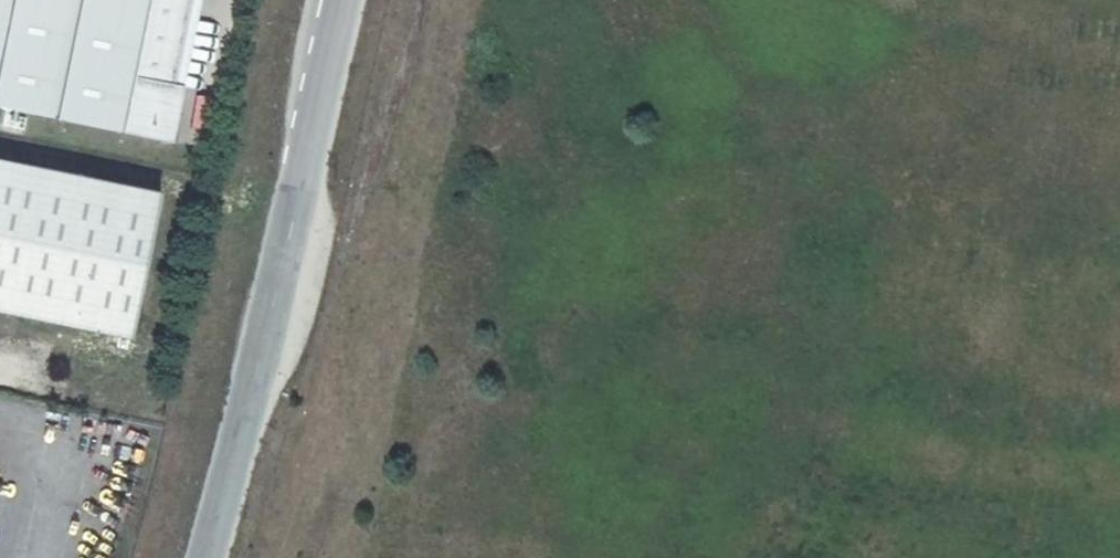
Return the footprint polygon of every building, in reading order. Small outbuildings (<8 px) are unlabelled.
[(188,103),(174,100),(194,0),(0,0),(0,126),(177,161),(188,103)] [(188,103),(208,0),(194,0),(174,100),(188,103)] [(5,330),(137,355),(166,212),(0,181),(0,329),(5,330)]
